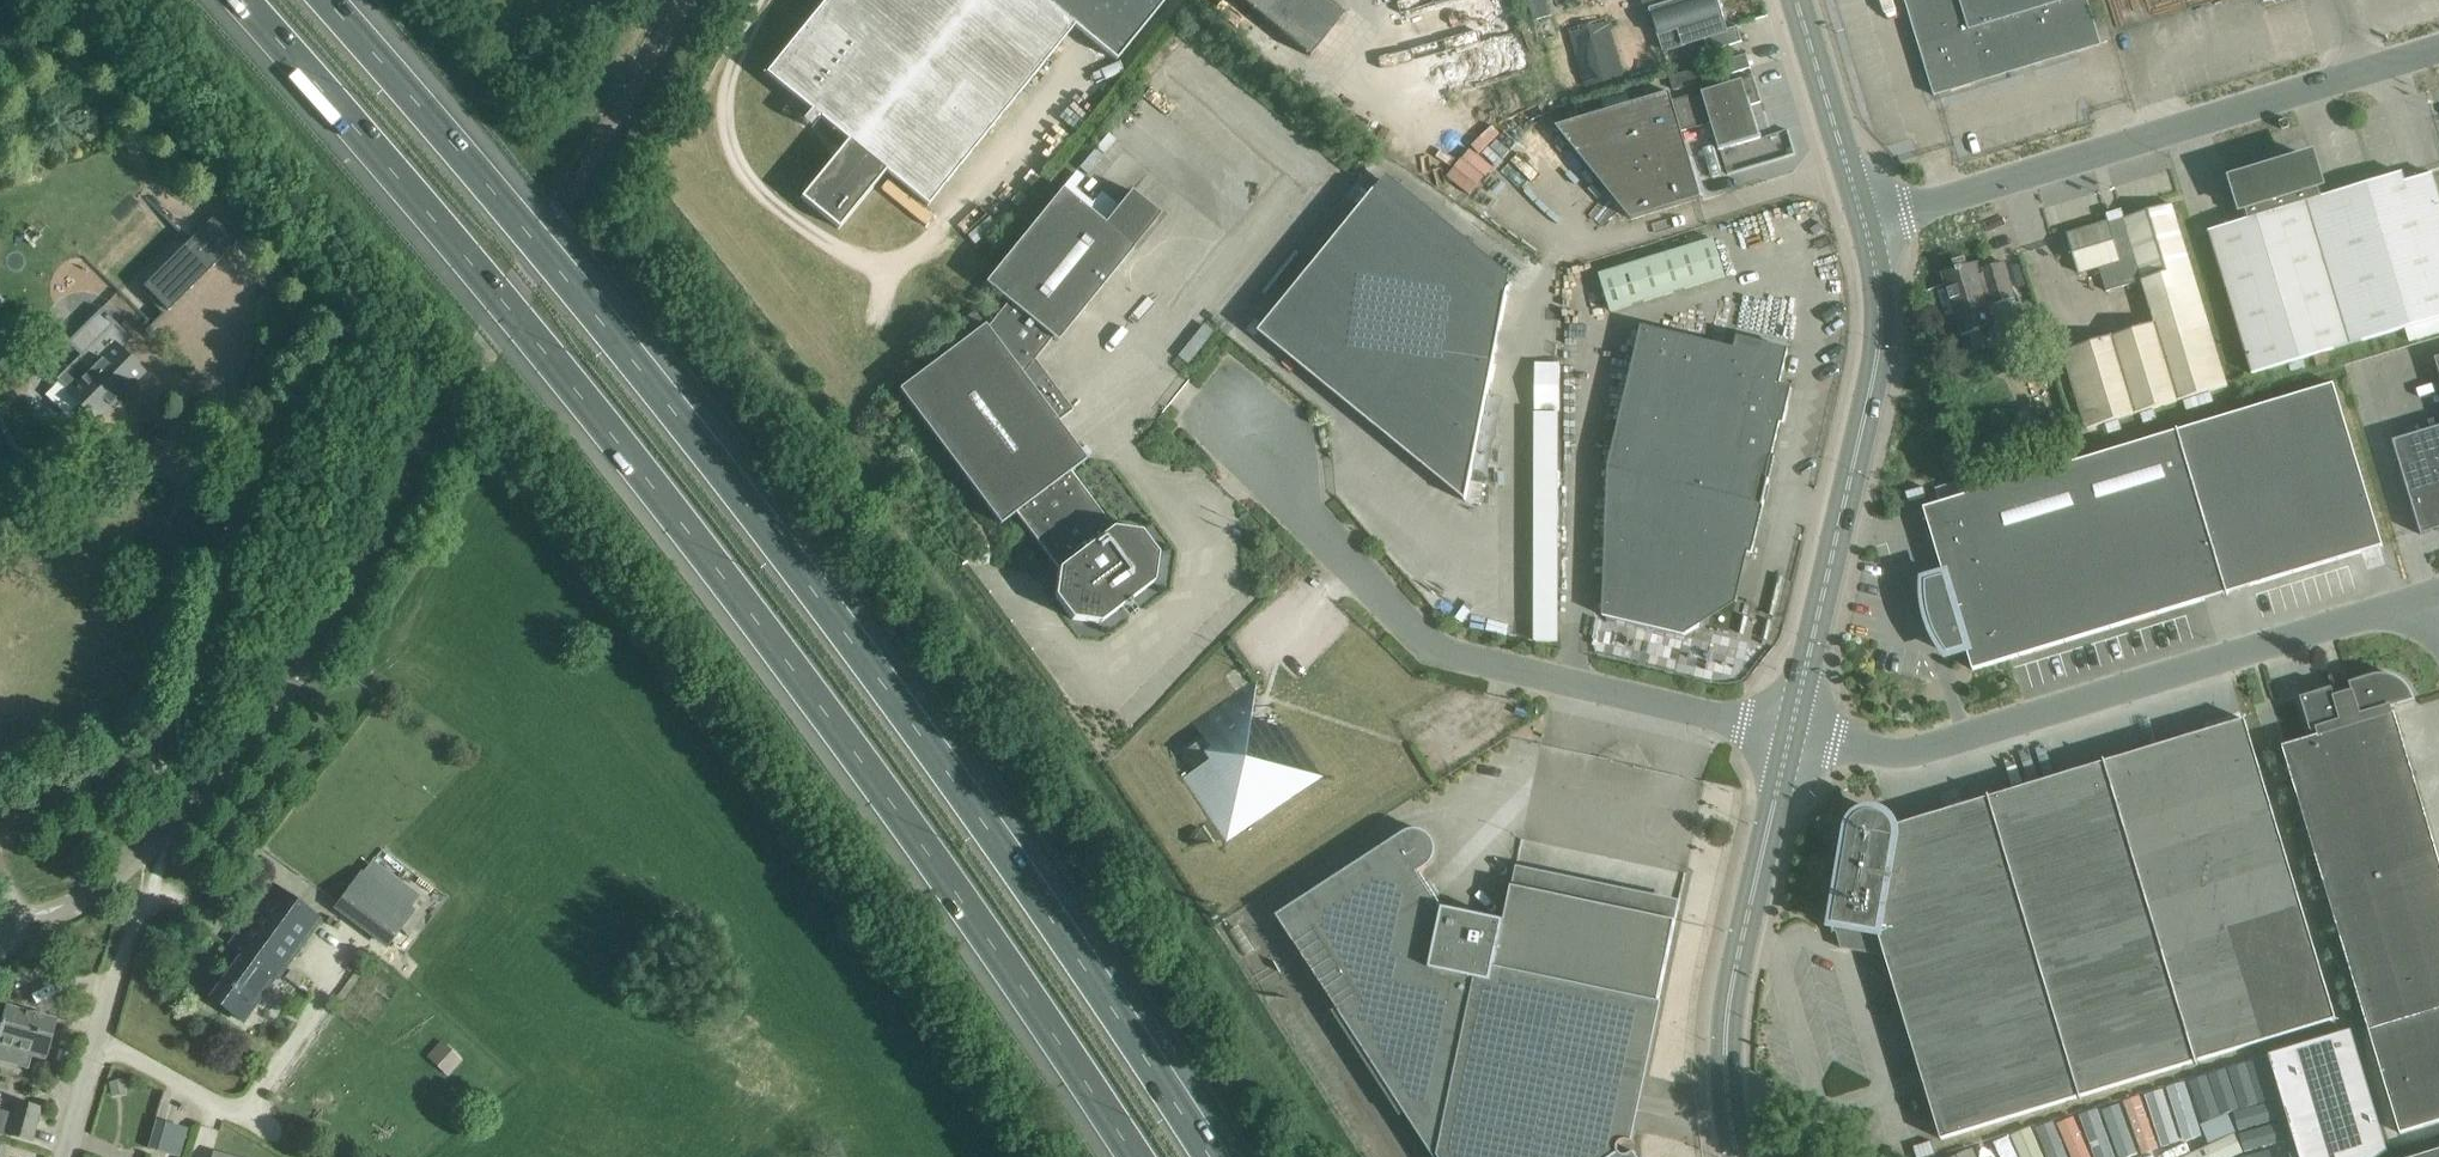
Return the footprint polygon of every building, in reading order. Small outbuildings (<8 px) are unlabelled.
[(766,73),(811,109),(802,120),(812,128),(821,117),(848,140),(801,197),(840,228),(886,171),(928,205),(1074,25),(1117,59),(1165,0),(826,0),(766,73)] [(1310,56),(1344,13),(1328,0),(1241,0),(1310,56)] [(1712,50),(1743,40),(1738,25),(1727,28),(1723,15),(1725,15),(1720,0),(1675,0),(1660,5),(1650,8),(1663,49),(1707,35),(1712,50)] [(2095,21),(2089,0),(1912,0),(1931,65),(1926,66),(1935,95),(1974,83),(1973,80),(2017,66),(2016,63),(2021,62),(2022,67),(2034,63),(2033,58),(2037,57),(2038,60),(2077,48),(2078,51),(2102,44),(2095,21)] [(1605,19),(1571,29),(1588,85),(1604,80),(1606,88),(1618,84),(1616,76),(1621,75),(1605,19)] [(1719,62),(1722,76),(1747,68),(1743,55),(1719,62)] [(1702,67),(1670,76),(1674,90),(1706,80),(1702,67)] [(1720,149),(1762,136),(1752,104),(1761,101),(1753,76),(1674,100),(1683,130),(1712,121),(1720,149)] [(1638,86),(1573,107),(1578,122),(1642,102),(1638,86)] [(1672,94),(1557,129),(1631,219),(1702,198),(1702,199),(1703,198),(1683,130),(1674,100),(1672,94)] [(2210,230),(2217,253),(2254,373),(2288,363),(2302,359),(2314,355),(2317,364),(2329,360),(2327,351),(2350,344),(2406,327),(2438,317),(2438,193),(2433,173),(2405,181),(2403,172),(2322,196),(2320,188),(2323,187),(2313,154),(2233,179),(2243,211),(2246,209),(2249,218),(2210,230)] [(986,324),(900,388),(1001,523),(1015,512),(1057,567),(1055,597),(1072,618),(1101,622),(1154,582),(1158,554),(1141,531),(1114,527),(1071,470),(1087,459),(1059,421),(1073,410),(1035,359),(1053,337),(1058,341),(1161,214),(1132,190),(1106,223),(1063,188),(986,282),(1009,301),(988,327),(986,324)] [(1467,501),(1472,477),(1508,296),(1376,189),(1260,331),(1466,499),(1466,501),(1467,501)] [(2172,202),(2067,234),(2079,273),(2100,267),(2108,291),(2144,280),(2157,322),(2064,350),(2088,428),(2227,385),(2172,202)] [(238,241),(213,217),(144,286),(169,311),(238,241)] [(1600,274),(1612,311),(1726,275),(1715,238),(1600,274)] [(2016,297),(2012,284),(2005,261),(1977,269),(1975,262),(1943,272),(1962,334),(1994,325),(1988,306),(2016,297)] [(102,308),(69,341),(82,355),(56,381),(96,420),(144,371),(120,348),(131,337),(102,308)] [(975,310),(965,318),(973,327),(983,320),(975,310)] [(1789,348),(1765,343),(1762,353),(1642,325),(1609,467),(1604,615),(1686,634),(1701,625),(1720,544),(1753,552),(1776,455),(1773,455),(1781,421),(1784,422),(1792,387),(1780,384),(1789,348)] [(1917,360),(1921,373),(1935,369),(1931,356),(1917,360)] [(1531,360),(1526,640),(1554,640),(1560,361),(1531,360)] [(2384,545),(2334,382),(1925,507),(1945,575),(1927,581),(1927,587),(1927,599),(1929,611),(1933,625),(1937,634),(1944,646),(1948,652),(1967,647),(1974,669),(2384,545)] [(2394,440),(2422,533),(2438,528),(2438,527),(2438,523),(2438,522),(2438,426),(2394,440)] [(1910,503),(1928,497),(1926,492),(1924,486),(1906,491),(1910,503)] [(2301,697),(2311,731),(2318,728),(2320,734),(2283,746),(2401,1132),(2438,1121),(2438,856),(2395,712),(2392,713),(2391,707),(2414,699),(2412,694),(2410,689),(2408,687),(2404,682),(2399,679),(2394,676),(2391,675),(2386,674),(2380,674),(2374,675),(2350,682),(2350,683),(2333,688),(2333,687),(2301,697)] [(1226,840),(1302,788),(1322,775),(1290,727),(1250,721),(1258,680),(1161,746),(1226,840)] [(1838,931),(1842,947),(1886,955),(1942,1138),(2337,1018),(2246,719),(1894,826),(1892,820),(1889,817),(1884,814),(1880,812),(1875,811),(1865,812),(1862,813),(1857,817),(1853,822),(1851,827),(1832,935),(1834,935),(1834,931),(1838,931)] [(1677,920),(1512,885),(1505,920),(1445,908),(1421,871),(1427,867),(1435,858),(1437,849),(1435,840),(1429,833),(1420,829),(1411,829),(1405,832),(1278,915),(1437,1156),(1446,1156),(1634,1156),(1633,1155),(1637,1152),(1636,1151),(1631,1154),(1629,1155),(1627,1155),(1625,1155),(1623,1154),(1622,1153),(1620,1151),(1620,1148),(1620,1145),(1621,1144),(1623,1142),(1625,1141),(1627,1141),(1628,1141),(1635,1142),(1635,1141),(1630,1140),(1677,920)] [(382,944),(420,895),(368,855),(330,905),(382,944)] [(243,954),(211,997),(243,1021),(279,972),(280,974),(321,919),(274,884),(230,945),(243,954)] [(32,1055),(46,1059),(57,1019),(7,1005),(0,1031),(0,1047),(15,1051),(13,1057),(16,1062),(23,1064),(29,1061),(31,1055),(32,1055)] [(2272,1053),(2304,1156),(2379,1156),(2391,1148),(2354,1027),(2272,1053)] [(2206,1132),(2249,1122),(2236,1068),(2132,1093),(2144,1145),(2205,1130),(2206,1132)] [(2243,1072),(2251,1114),(2269,1111),(2261,1069),(2243,1072)] [(42,1108),(19,1102),(16,1101),(8,1134),(33,1141),(42,1108)] [(2092,1117),(2042,1131),(2047,1148),(2096,1134),(2092,1117)] [(173,1131),(175,1124),(158,1120),(150,1149),(167,1154),(169,1152),(180,1155),(186,1134),(173,1131)] [(2279,1123),(2237,1128),(2239,1143),(2280,1139),(2279,1123)] [(1970,1156),(2036,1156),(2035,1135),(1970,1138),(1970,1156)] [(0,1141),(0,1156),(5,1156),(8,1144),(0,1141)] [(2048,1156),(2109,1156),(2106,1141),(2047,1154),(2048,1156)] [(2412,1156),(2438,1156),(2438,1149),(2412,1156)]
